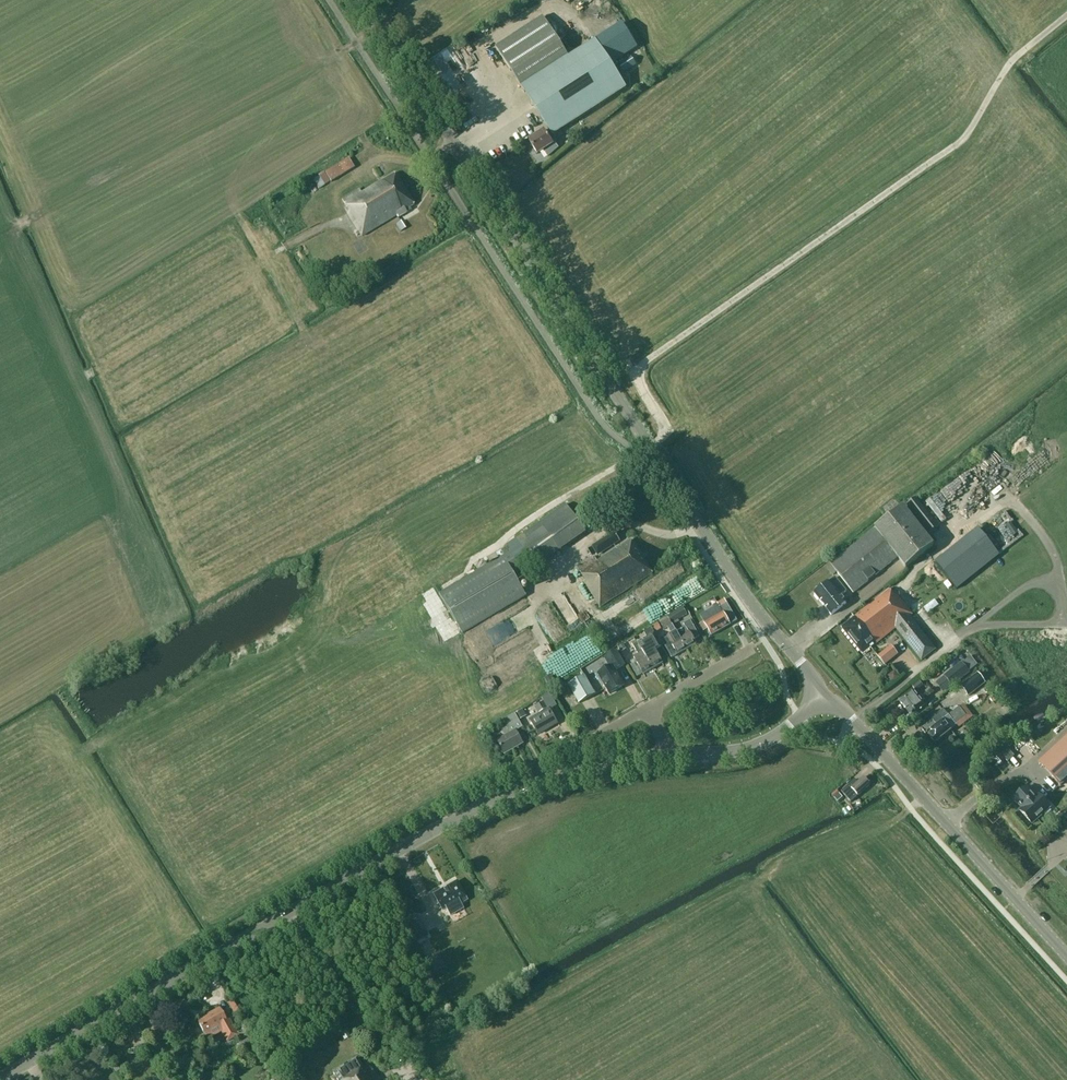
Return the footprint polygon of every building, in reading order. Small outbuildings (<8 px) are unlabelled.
[(542,18),(494,49),(549,131),(545,133),(544,132),(529,142),(538,154),(543,150),(548,157),(558,148),(555,144),(557,143),(552,136),(626,88),(596,40),(568,58),(542,18)] [(607,26),(610,37),(623,33),(620,23),(607,26)] [(331,182),(354,169),(349,159),(326,172),(331,182)] [(330,182),(324,172),(318,176),(319,177),(313,181),(320,192),(326,189),(324,185),(330,182)] [(409,208),(414,206),(395,174),(362,193),(359,189),(342,200),(350,214),(349,215),(362,237),(397,216),(398,218),(411,211),(409,208)] [(405,229),(401,222),(396,225),(400,232),(405,229)] [(915,498),(907,505),(929,534),(938,527),(915,498)] [(516,539),(536,568),(586,533),(566,504),(516,539)] [(903,508),(831,565),(853,593),(898,557),(906,568),(933,546),(903,508)] [(978,530),(936,562),(957,588),(998,555),(978,530)] [(615,532),(597,543),(603,552),(620,541),(615,532)] [(631,541),(617,550),(617,549),(598,562),(596,559),(579,570),(586,581),(584,582),(600,607),(652,574),(631,541)] [(439,595),(462,634),(526,596),(512,573),(520,569),(511,552),(439,595)] [(829,582),(814,594),(831,615),(846,603),(840,596),(846,591),(835,578),(829,582)] [(912,614),(897,595),(895,596),(889,589),(841,627),(862,654),(896,628),(921,660),(935,649),(909,616),(912,614)] [(928,615),(942,603),(936,596),(922,607),(928,615)] [(708,629),(712,635),(737,620),(724,598),(719,601),(717,597),(711,600),(713,604),(716,602),(719,607),(702,617),(704,623),(701,625),(704,631),(708,629)] [(687,614),(683,608),(668,617),(669,619),(660,624),(664,630),(672,625),(671,623),(687,614)] [(685,626),(677,631),(687,649),(696,644),(694,639),(699,636),(690,620),(684,624),(685,626)] [(677,631),(673,626),(670,627),(674,633),(661,640),(669,654),(676,650),(678,654),(687,649),(677,631)] [(653,669),(663,663),(655,650),(662,646),(652,628),(644,632),(647,637),(639,642),(638,642),(653,669)] [(653,669),(638,642),(639,642),(638,640),(632,643),(638,654),(634,656),(635,659),(629,662),(638,676),(643,673),(644,674),(653,669)] [(617,647),(626,662),(630,660),(621,644),(617,647)] [(891,647),(878,656),(885,665),(897,656),(891,647)] [(617,650),(605,658),(610,667),(598,674),(610,693),(625,685),(616,670),(625,664),(617,650)] [(944,676),(936,683),(943,693),(952,686),(952,687),(970,673),(962,662),(944,676)] [(887,673),(893,680),(900,675),(895,668),(887,673)] [(985,684),(978,674),(961,686),(968,696),(985,684)] [(551,676),(545,680),(550,688),(556,684),(551,676)] [(585,676),(569,685),(580,703),(595,694),(585,676)] [(922,702),(924,700),(921,696),(919,698),(913,690),(899,701),(912,716),(925,705),(922,702)] [(550,709),(557,706),(550,694),(542,698),(544,702),(534,707),(539,715),(529,720),(538,735),(558,723),(550,709)] [(960,707),(950,715),(947,711),(948,710),(946,708),(932,718),(933,720),(922,728),(926,733),(928,732),(935,742),(951,730),(949,726),(954,722),(955,723),(966,715),(960,707)] [(515,731),(522,727),(514,714),(504,720),(508,726),(502,729),(506,736),(497,741),(504,754),(522,743),(515,731)] [(1038,761),(1060,786),(1066,780),(1066,735),(1038,761)] [(997,750),(987,758),(997,768),(1006,759),(1007,761),(1013,755),(1004,746),(998,751),(997,750)] [(857,795),(858,796),(870,784),(863,777),(855,784),(853,782),(842,791),(851,801),(857,795)] [(1030,790),(1029,791),(1026,788),(1013,799),(1022,808),(1020,811),(1031,824),(1050,808),(1038,795),(1035,797),(1030,790)] [(832,796),(835,800),(840,795),(836,791),(832,796)] [(460,903),(467,899),(457,880),(434,893),(442,909),(446,907),(450,914),(463,907),(460,903)] [(408,921),(418,939),(428,933),(418,915),(408,921)] [(430,965),(435,972),(444,967),(440,960),(430,965)] [(215,984),(208,985),(210,996),(217,995),(215,984)] [(227,1003),(237,1021),(242,1017),(233,1000),(227,1003)] [(219,1008),(197,1021),(207,1039),(220,1032),(227,1042),(238,1035),(226,1015),(223,1016),(219,1008)] [(236,1045),(239,1051),(251,1045),(247,1039),(236,1045)] [(363,1069),(356,1058),(333,1073),(338,1079),(373,1079),(365,1068),(363,1069)]
